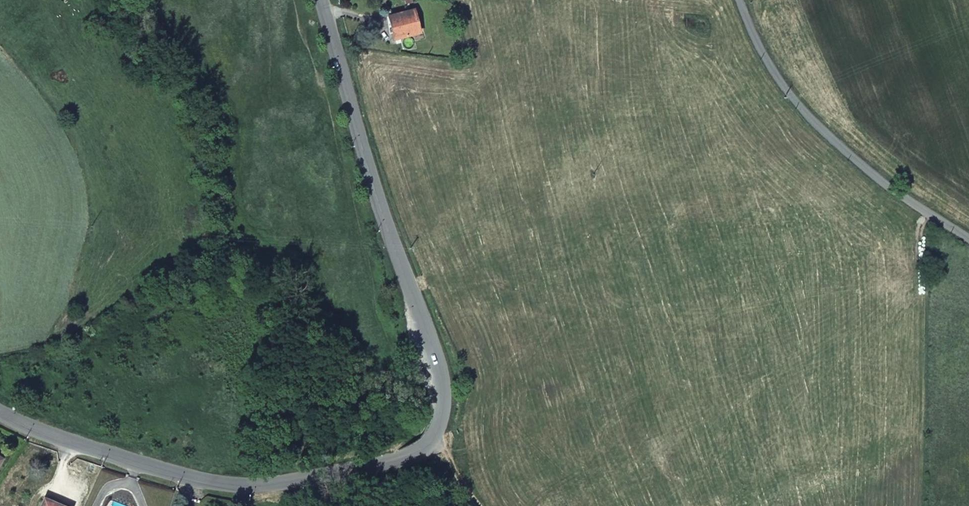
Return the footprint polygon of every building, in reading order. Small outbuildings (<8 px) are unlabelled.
[(396,44),(418,39),(413,16),(390,21),(396,44)] [(40,498),(37,505),(60,505),(40,498)]
